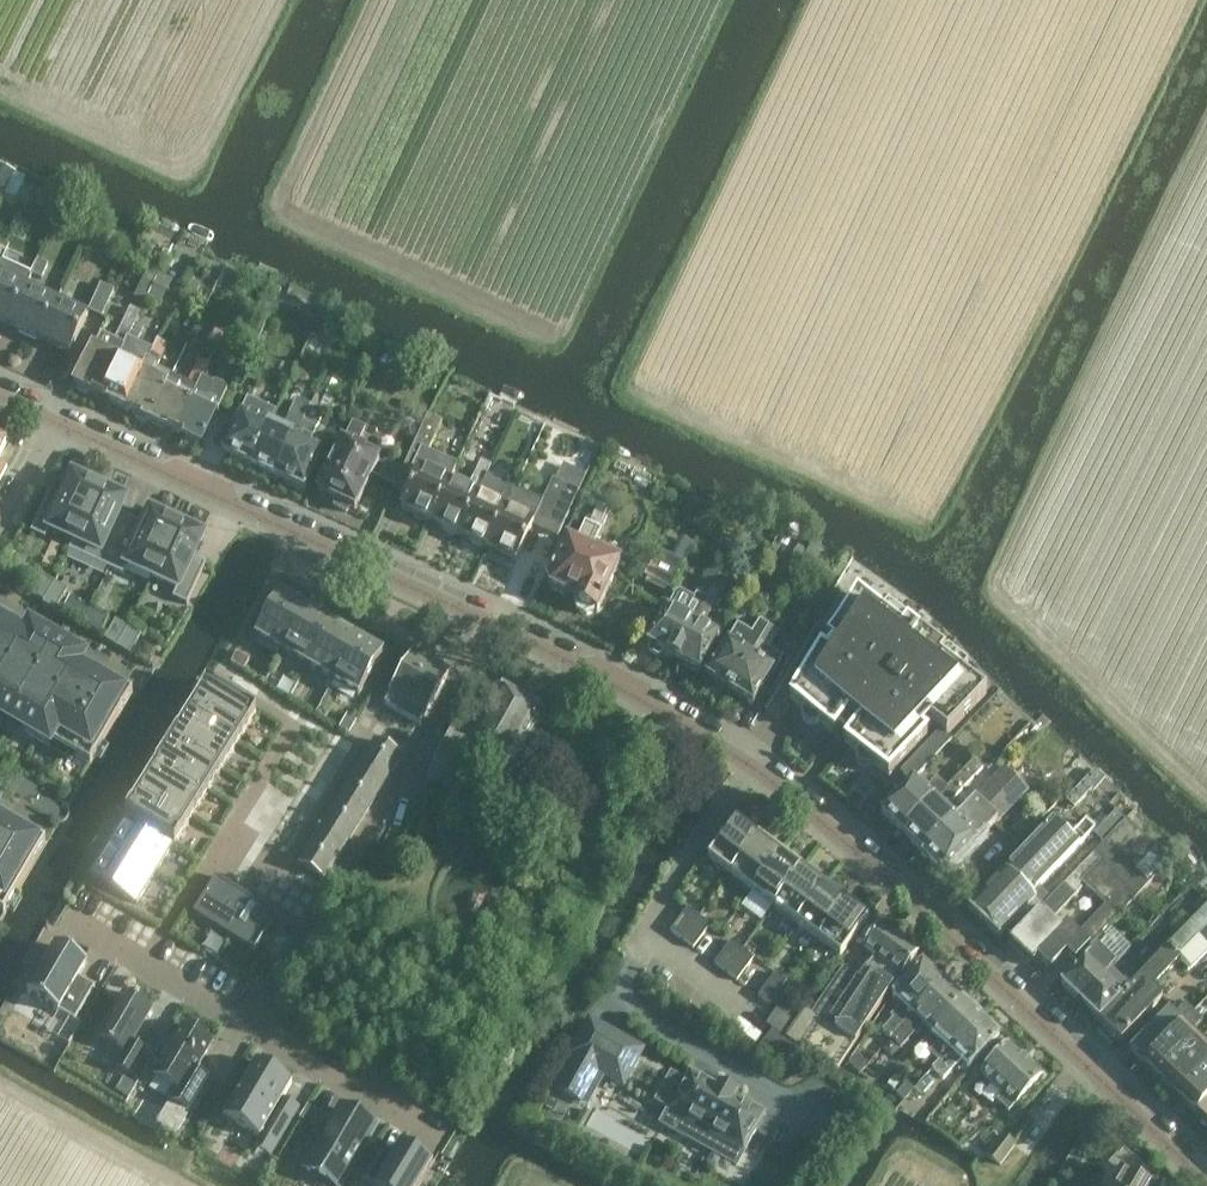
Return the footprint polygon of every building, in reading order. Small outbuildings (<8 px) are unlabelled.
[(5,190),(14,175),(0,167),(0,199),(5,190)] [(38,261),(32,274),(41,279),(48,265),(38,261)] [(8,326),(25,288),(31,276),(30,275),(0,262),(0,323),(8,326)] [(87,312),(102,318),(114,291),(99,285),(87,312)] [(37,340),(56,302),(35,292),(25,288),(8,326),(37,340)] [(122,324),(115,338),(101,332),(96,340),(72,385),(73,386),(75,390),(85,395),(89,393),(99,398),(123,344),(125,343),(135,324),(145,303),(140,301),(135,311),(130,308),(122,324)] [(56,302),(37,340),(69,355),(87,316),(56,302)] [(303,312),(296,328),(310,334),(318,318),(303,312)] [(137,344),(142,334),(144,329),(135,324),(125,343),(123,344),(99,398),(124,410),(152,351),(137,344)] [(195,360),(198,361),(187,383),(171,376),(148,423),(150,422),(175,434),(201,378),(202,379),(222,336),(212,332),(195,360)] [(152,351),(124,410),(131,414),(134,419),(144,424),(148,423),(171,376),(156,368),(167,346),(156,341),(152,351)] [(210,382),(202,379),(201,378),(175,434),(183,438),(185,443),(196,448),(199,446),(201,447),(226,391),(225,390),(224,387),(215,382),(212,383),(210,382)] [(337,384),(327,379),(321,392),(331,396),(337,384)] [(317,393),(310,408),(310,407),(275,479),(303,492),(323,452),(307,445),(323,414),(319,412),(326,397),(317,393)] [(249,466),(268,428),(275,411),(247,398),(239,415),(240,415),(222,453),(249,466)] [(275,479),(310,407),(295,401),(280,433),(268,428),(249,466),(275,479)] [(430,523),(448,484),(447,484),(457,465),(428,452),(442,423),(427,415),(405,464),(413,468),(411,472),(416,474),(400,509),(430,523)] [(352,424),(341,443),(316,494),(334,502),(334,508),(345,513),(351,510),(355,512),(379,461),(356,450),(365,430),(352,424)] [(480,461),(472,478),(483,483),(491,466),(480,461)] [(50,529),(75,541),(102,482),(78,471),(76,476),(73,474),(63,497),(50,491),(31,531),(46,538),(50,529)] [(472,478),(466,492),(448,484),(430,523),(458,536),(476,497),(483,483),(472,478)] [(504,510),(486,549),(515,563),(534,521),(546,527),(566,485),(552,479),(540,504),(532,501),(520,518),(504,510)] [(125,493),(102,482),(75,541),(99,552),(95,561),(109,568),(132,518),(120,513),(126,499),(123,498),(125,493)] [(579,491),(576,490),(566,485),(546,527),(559,533),(579,491)] [(476,497),(458,536),(486,549),(504,510),(476,497)] [(590,553),(600,533),(609,511),(596,506),(590,522),(593,523),(591,528),(585,526),(576,546),(566,541),(547,581),(549,589),(579,603),(578,605),(595,613),(619,565),(619,564),(596,552),(595,555),(590,553)] [(179,518),(165,511),(156,507),(154,512),(151,510),(144,524),(132,518),(109,568),(124,574),(128,565),(152,577),(179,518)] [(203,529),(179,518),(152,577),(176,588),(172,597),(188,604),(206,563),(193,557),(204,535),(201,534),(203,529)] [(681,535),(672,554),(685,560),(694,541),(681,535)] [(787,562),(795,567),(797,565),(798,564),(805,552),(806,551),(798,546),(787,562)] [(704,600),(673,659),(700,673),(719,637),(698,626),(711,601),(714,602),(741,553),(733,549),(721,571),(720,571),(704,600)] [(812,555),(805,552),(798,564),(797,565),(814,574),(817,566),(812,555)] [(655,556),(645,577),(669,589),(681,567),(655,556)] [(675,593),(667,609),(666,609),(646,645),(649,646),(649,654),(659,660),(665,655),(673,659),(704,600),(720,571),(709,565),(691,597),(679,591),(675,593)] [(31,594),(43,601),(54,583),(42,576),(31,594)] [(54,583),(43,601),(56,610),(65,591),(54,583)] [(924,718),(939,730),(947,736),(987,694),(941,658),(945,652),(907,623),(902,629),(856,594),(826,642),(837,650),(831,660),(820,652),(789,702),(833,735),(839,728),(850,737),(844,744),(888,777),(927,736),(916,727),(924,718)] [(280,595),(256,637),(281,652),(305,610),(280,595)] [(70,596),(62,611),(81,621),(89,607),(70,596)] [(731,619),(736,622),(741,620),(747,610),(739,606),(731,619)] [(90,610),(83,626),(101,633),(108,617),(90,610)] [(305,610),(281,652),(305,666),(329,624),(305,610)] [(3,915),(132,694),(111,682),(113,678),(0,612),(0,913),(3,915)] [(737,625),(727,642),(705,676),(728,691),(768,626),(759,621),(751,634),(737,625)] [(106,641),(117,647),(127,629),(116,622),(106,641)] [(329,624),(305,666),(329,680),(354,638),(329,624)] [(728,691),(753,706),(774,672),(773,671),(781,658),(766,649),(777,632),(768,626),(728,691)] [(127,629),(117,647),(129,654),(140,636),(127,629)] [(354,638),(329,680),(354,694),(379,652),(354,638)] [(236,649),(229,661),(238,666),(245,653),(236,649)] [(418,725),(449,674),(413,653),(383,704),(418,725)] [(206,684),(125,815),(126,816),(174,845),(255,714),(206,684)] [(510,773),(519,756),(528,756),(536,743),(530,735),(542,713),(497,690),(475,733),(455,722),(431,764),(433,765),(425,779),(457,797),(472,771),(478,775),(486,759),(510,773)] [(939,730),(898,773),(908,783),(910,784),(952,740),(947,736),(939,730)] [(297,864),(324,880),(401,757),(374,741),(297,864)] [(983,771),(973,761),(946,789),(946,788),(901,835),(922,855),(960,815),(960,814),(973,800),(964,791),(983,771)] [(1093,791),(1092,790),(1093,789),(1096,791),(1106,780),(1097,771),(1086,784),(1069,802),(1076,810),(1093,791)] [(960,815),(922,855),(940,872),(948,872),(1024,792),(1003,772),(975,801),(973,800),(960,814),(960,815)] [(901,835),(946,788),(937,780),(922,796),(910,784),(908,783),(879,814),(901,835)] [(1115,811),(1103,823),(1100,820),(1092,828),(1091,829),(1105,841),(1125,820),(1115,811)] [(126,816),(108,845),(155,875),(174,845),(126,816)] [(1083,820),(1068,835),(1052,819),(1006,867),(1030,889),(1036,883),(1091,829),(1092,828),(1083,820)] [(1169,861),(1126,819),(1125,820),(1105,841),(1051,897),(1041,908),(1010,940),(1019,949),(1015,952),(1026,962),(1030,959),(1032,961),(1037,957),(1051,971),(1067,953),(1075,960),(1169,861)] [(736,820),(708,858),(730,875),(758,837),(736,820)] [(730,875),(752,891),(780,853),(758,837),(730,875)] [(108,845),(89,875),(136,904),(155,875),(108,845)] [(802,869),(780,853),(752,891),(774,908),(802,869)] [(1034,900),(1041,908),(1051,897),(1036,883),(1030,889),(1006,867),(966,908),(997,938),(1034,900)] [(824,885),(802,869),(774,908),(796,924),(824,885)] [(215,877),(192,913),(254,951),(276,915),(277,914),(215,876),(215,877)] [(846,902),(824,885),(796,924),(818,940),(846,902)] [(1191,912),(1198,920),(1206,910),(1206,901),(1204,898),(1191,912)] [(868,918),(846,902),(818,940),(840,956),(868,918)] [(682,940),(699,917),(688,908),(671,931),(682,940)] [(1098,1021),(1119,1041),(1161,998),(1151,989),(1160,980),(1179,961),(1191,973),(1206,956),(1206,910),(1198,920),(1168,951),(1167,949),(1137,980),(1129,988),(1126,992),(1098,1021)] [(694,948),(711,925),(699,917),(682,940),(694,948)] [(803,1010),(785,1038),(837,1070),(891,987),(916,954),(879,926),(863,948),(874,956),(856,979),(842,969),(810,1015),(803,1010)] [(1063,980),(1059,984),(1078,1003),(1123,956),(1104,938),(1063,980)] [(732,940),(715,964),(726,972),(744,949),(732,940)] [(738,981),(755,957),(744,949),(726,972),(738,981)] [(1123,956),(1078,1003),(1098,1021),(1126,992),(1118,984),(1121,980),(1139,962),(1128,952),(1124,957),(1123,956)] [(64,955),(37,1001),(61,1015),(88,969),(64,955)] [(922,965),(908,980),(892,997),(901,1006),(890,1017),(892,1019),(881,1031),(889,1038),(942,983),(941,982),(940,982),(922,965)] [(775,974),(759,996),(769,1004),(778,994),(786,983),(775,974)] [(942,983),(889,1038),(890,1039),(900,1048),(900,1049),(922,1026),(930,1033),(961,1000),(942,983)] [(124,992),(97,1038),(124,1054),(116,1068),(130,1076),(145,1050),(131,1042),(151,1008),(124,992)] [(790,1002),(778,994),(769,1004),(781,1013),(790,1002)] [(1124,1039),(1131,1046),(1171,1004),(1164,998),(1124,1039)] [(961,1000),(930,1033),(938,1041),(928,1052),(938,1062),(979,1019),(979,1018),(961,1000)] [(1128,1051),(1145,1067),(1194,1013),(1184,1003),(1172,1016),(1167,1011),(1128,1051)] [(1161,1082),(1199,1041),(1190,1032),(1202,1020),(1194,1013),(1145,1067),(1161,1082)] [(979,1019),(938,1062),(939,1062),(932,1069),(943,1080),(960,1062),(968,1070),(974,1064),(998,1039),(999,1038),(979,1019)] [(575,1057),(557,1089),(580,1101),(598,1069),(622,1083),(640,1050),(590,1022),(571,1055),(575,1057)] [(183,1027),(153,1076),(174,1088),(167,1099),(188,1111),(208,1078),(195,1071),(212,1044),(204,1039),(207,1035),(192,1027),(190,1031),(183,1027)] [(797,1046),(785,1038),(773,1029),(759,1048),(784,1064),(797,1046)] [(890,1039),(880,1050),(887,1056),(893,1056),(900,1048),(890,1039)] [(1007,1044),(1006,1044),(998,1039),(974,1064),(1004,1092),(997,1099),(1009,1110),(1041,1075),(1007,1044)] [(1161,1082),(1177,1097),(1206,1066),(1206,1049),(1199,1041),(1161,1082)] [(857,1056),(848,1065),(857,1074),(866,1065),(857,1056)] [(255,1062),(223,1117),(259,1138),(268,1123),(284,1133),(299,1108),(282,1098),(291,1083),(255,1062)] [(1177,1097),(1196,1115),(1206,1103),(1206,1066),(1177,1097)] [(671,1075),(656,1101),(669,1108),(668,1109),(667,1111),(667,1112),(661,1123),(661,1122),(660,1124),(662,1125),(662,1124),(687,1138),(686,1139),(688,1139),(689,1138),(688,1138),(694,1126),(715,1139),(709,1149),(708,1151),(710,1152),(710,1151),(735,1165),(734,1165),(736,1166),(737,1165),(736,1164),(743,1153),(743,1154),(744,1151),(764,1115),(765,1113),(763,1112),(736,1097),(737,1095),(734,1093),(734,1094),(722,1087),(722,1086),(720,1085),(719,1088),(691,1073),(692,1072),(689,1071),(688,1073),(684,1082),(671,1075)] [(927,1075),(914,1088),(912,1091),(913,1092),(921,1100),(936,1084),(927,1075)] [(887,1085),(894,1090),(901,1081),(895,1076),(887,1085)] [(897,1094),(904,1101),(913,1092),(912,1091),(914,1088),(908,1082),(897,1094)] [(321,1129),(329,1114),(308,1103),(300,1118),(321,1129)] [(1196,1115),(1206,1125),(1206,1104),(1196,1115)] [(306,1170),(335,1185),(338,1185),(373,1128),(341,1109),(306,1170)] [(1001,1162),(1015,1143),(1002,1133),(987,1152),(1001,1162)] [(361,1180),(372,1185),(419,1185),(432,1165),(399,1145),(389,1163),(376,1156),(361,1180)] [(1118,1173),(1111,1185),(1147,1185),(1140,1182),(1148,1173),(1123,1150),(1109,1164),(1118,1173)]
